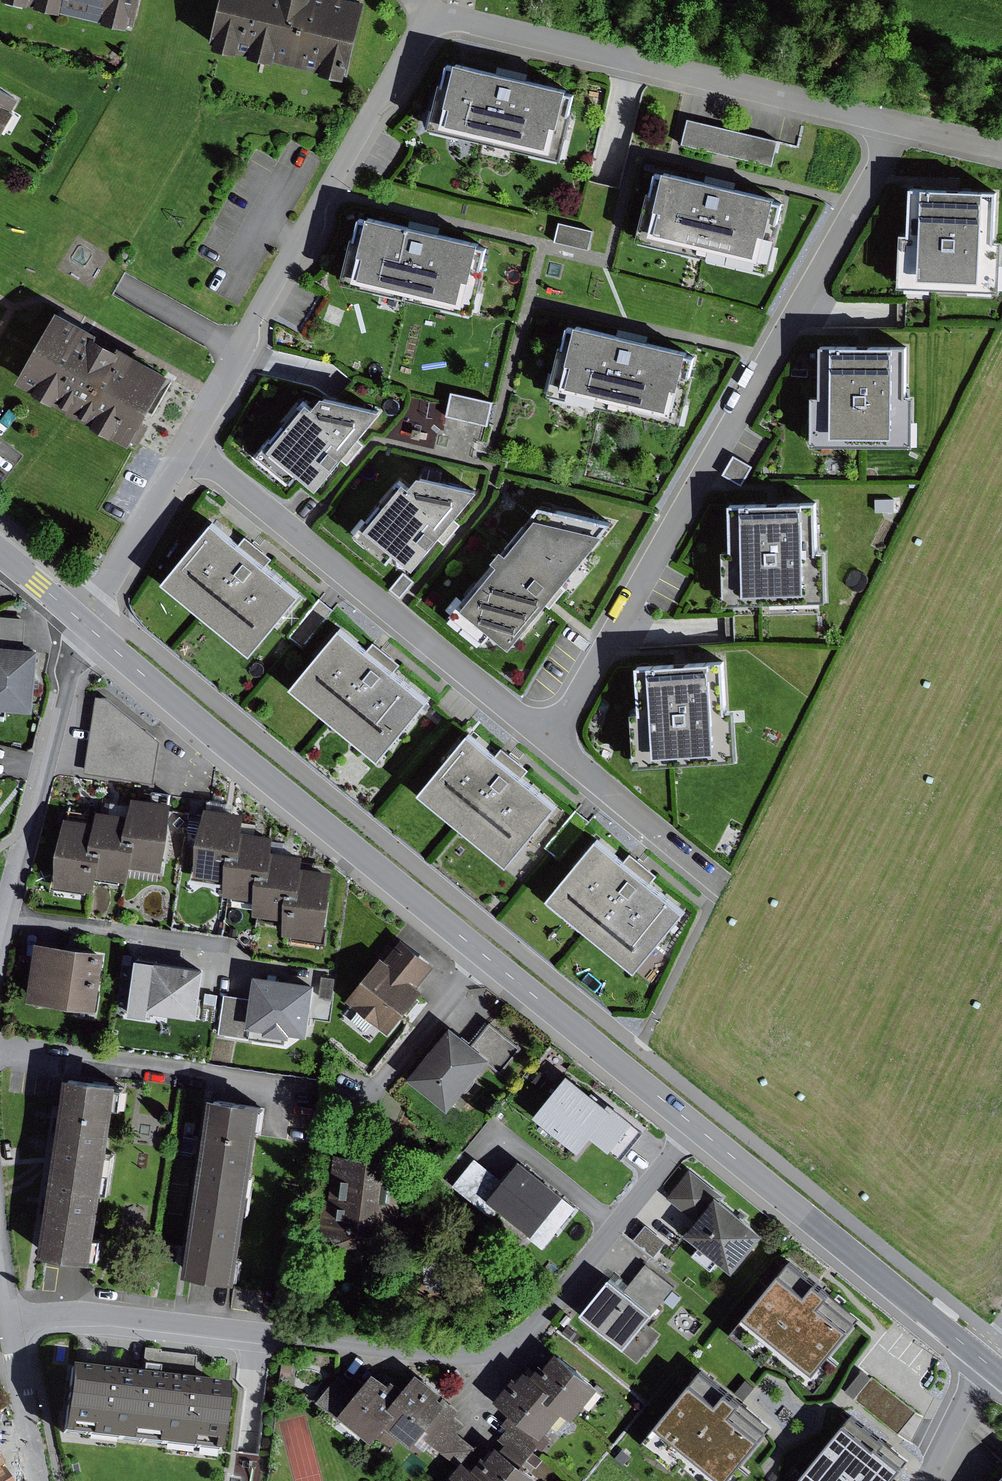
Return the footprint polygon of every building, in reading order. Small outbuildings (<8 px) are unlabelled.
[(132,22),(134,16),(141,18),(145,0),(36,0),(132,22)] [(216,36),(219,37),(218,42),(349,73),(350,69),(353,69),(370,0),(224,0),(216,36)] [(459,62),(450,60),(434,123),(564,154),(579,90),(571,88),(572,84),(460,57),(459,62)] [(24,92),(0,79),(0,134),(24,92)] [(780,138),(689,117),(683,143),(774,164),(780,138)] [(668,171),(658,169),(642,236),(771,266),(787,199),(779,197),(780,192),(669,166),(668,171)] [(914,185),(912,228),(904,228),(902,285),(1001,288),(1001,238),(999,237),(1000,187),(914,185)] [(372,217),(362,215),(348,278),(477,308),(491,243),(483,241),(484,238),(373,213),(372,217)] [(595,229),(559,221),(555,241),(590,249),(595,229)] [(61,307),(22,378),(134,440),(174,370),(61,307)] [(580,325),(572,323),(556,389),(684,419),(700,353),(691,351),(692,346),(581,320),(580,325)] [(912,343),(826,341),(825,391),(815,391),(814,441),(917,444),(918,393),(910,393),(912,343)] [(304,470),(322,485),(386,406),(329,390),(319,402),(307,392),(259,452),(295,481),(304,470)] [(493,399),(453,391),(448,415),(487,424),(493,399)] [(414,402),(403,430),(435,443),(446,415),(414,402)] [(401,548),(419,563),(484,485),(424,472),(415,482),(406,474),(358,532),(391,560),(401,548)] [(820,499),(734,500),(734,544),(726,544),(727,602),(830,600),(829,549),(821,549),(820,499)] [(515,639),(616,519),(544,502),(453,610),(485,637),(497,624),(515,639)] [(215,519),(164,580),(253,653),(304,592),(269,563),(242,541),(215,519)] [(247,536),(242,541),(269,563),(273,558),(247,536)] [(334,610),(319,598),(288,637),(303,649),(334,610)] [(8,708),(35,710),(41,647),(25,646),(27,617),(0,615),(0,707),(8,708)] [(343,625),(293,686),(381,759),(432,698),(397,670),(370,648),(343,625)] [(375,643),(370,648),(397,670),(401,664),(375,643)] [(726,657),(640,662),(643,709),(634,709),(637,764),(740,758),(737,707),(729,707),(726,657)] [(109,697),(97,695),(85,772),(154,782),(161,740),(109,697)] [(471,730),(421,791),(510,864),(560,803),(525,774),(499,753),(471,730)] [(503,747),(499,753),(525,774),(530,769),(503,747)] [(97,820),(67,816),(57,884),(96,890),(98,876),(131,880),(133,865),(164,869),(174,802),(134,796),(132,814),(99,809),(97,820)] [(324,937),(333,871),(304,867),(305,854),(275,850),(278,833),(247,829),(249,809),(206,804),(197,874),(228,878),(226,893),(258,897),(256,913),(288,917),(286,932),(324,937)] [(599,836),(549,897),(638,970),(688,909),(653,880),(626,858),(599,836)] [(631,853),(626,858),(653,880),(657,875),(631,853)] [(436,964),(403,937),(387,957),(383,954),(347,998),(355,1004),(344,1016),(380,1045),(406,1012),(409,1014),(421,999),(419,996),(425,989),(419,984),(436,964)] [(107,950),(37,940),(28,998),(98,1009),(107,950)] [(206,967),(140,958),(132,1014),(152,1016),(153,1010),(199,1017),(206,967)] [(253,998),(226,994),(220,1033),(250,1037),(252,1027),(265,1029),(265,1032),(287,1036),(291,1036),(291,1032),(308,1034),(316,982),(257,974),(253,998)] [(452,1024),(409,1077),(450,1110),(489,1062),(502,1073),(524,1047),(492,1021),(474,1042),(452,1024)] [(252,1027),(250,1037),(286,1043),(287,1036),(265,1032),(265,1029),(252,1027)] [(569,1073),(536,1113),(581,1150),(593,1135),(623,1158),(645,1131),(634,1123),(635,1121),(611,1101),(608,1104),(569,1073)] [(121,1081),(69,1074),(44,1252),(96,1260),(121,1081)] [(266,1103),(215,1095),(187,1273),(238,1281),(266,1103)] [(407,1162),(338,1155),(333,1202),(326,1201),(321,1248),(353,1252),(360,1246),(391,1250),(396,1209),(402,1210),(407,1162)] [(476,1157),(454,1184),(492,1215),(500,1205),(533,1232),(529,1236),(545,1248),(578,1207),(564,1196),(566,1194),(521,1158),(504,1179),(476,1157)] [(696,1220),(686,1233),(701,1245),(693,1255),(712,1270),(720,1261),(734,1272),(766,1233),(724,1198),(726,1196),(691,1168),(667,1197),(696,1220)] [(667,1241),(647,1224),(634,1239),(655,1256),(667,1241)] [(792,1256),(733,1332),(769,1360),(776,1352),(820,1386),(842,1359),(833,1352),(860,1318),(832,1296),(836,1290),(792,1256)] [(626,1287),(613,1276),(583,1313),(626,1348),(676,1286),(646,1262),(626,1287)] [(604,1386),(559,1349),(545,1366),(542,1364),(533,1374),(528,1369),(520,1379),(516,1376),(497,1398),(513,1411),(501,1426),(513,1436),(532,1451),(538,1444),(533,1439),(538,1433),(544,1438),(565,1412),(575,1421),(604,1386)] [(641,1442),(679,1472),(688,1462),(712,1480),(741,1480),(751,1469),(741,1461),(769,1427),(741,1405),(747,1397),(704,1363),(641,1442)] [(229,1384),(71,1366),(63,1433),(221,1451),(229,1384)] [(901,1432),(919,1409),(875,1373),(874,1374),(865,1367),(849,1387),(858,1395),(857,1396),(901,1432)] [(444,1392),(418,1371),(401,1391),(376,1371),(358,1392),(338,1376),(316,1401),(343,1423),(345,1419),(373,1442),(388,1424),(414,1445),(416,1442),(425,1449),(431,1441),(460,1464),(475,1445),(459,1432),(465,1424),(455,1416),(460,1411),(442,1396),(444,1392)] [(799,1480),(890,1480),(906,1461),(885,1443),(888,1439),(856,1413),(799,1480)] [(541,1478),(522,1464),(532,1451),(513,1436),(504,1447),(500,1444),(492,1454),(488,1450),(475,1466),(465,1458),(447,1480),(448,1480),(539,1480),(541,1478)] [(0,1459),(0,1480),(13,1480),(0,1459)]
